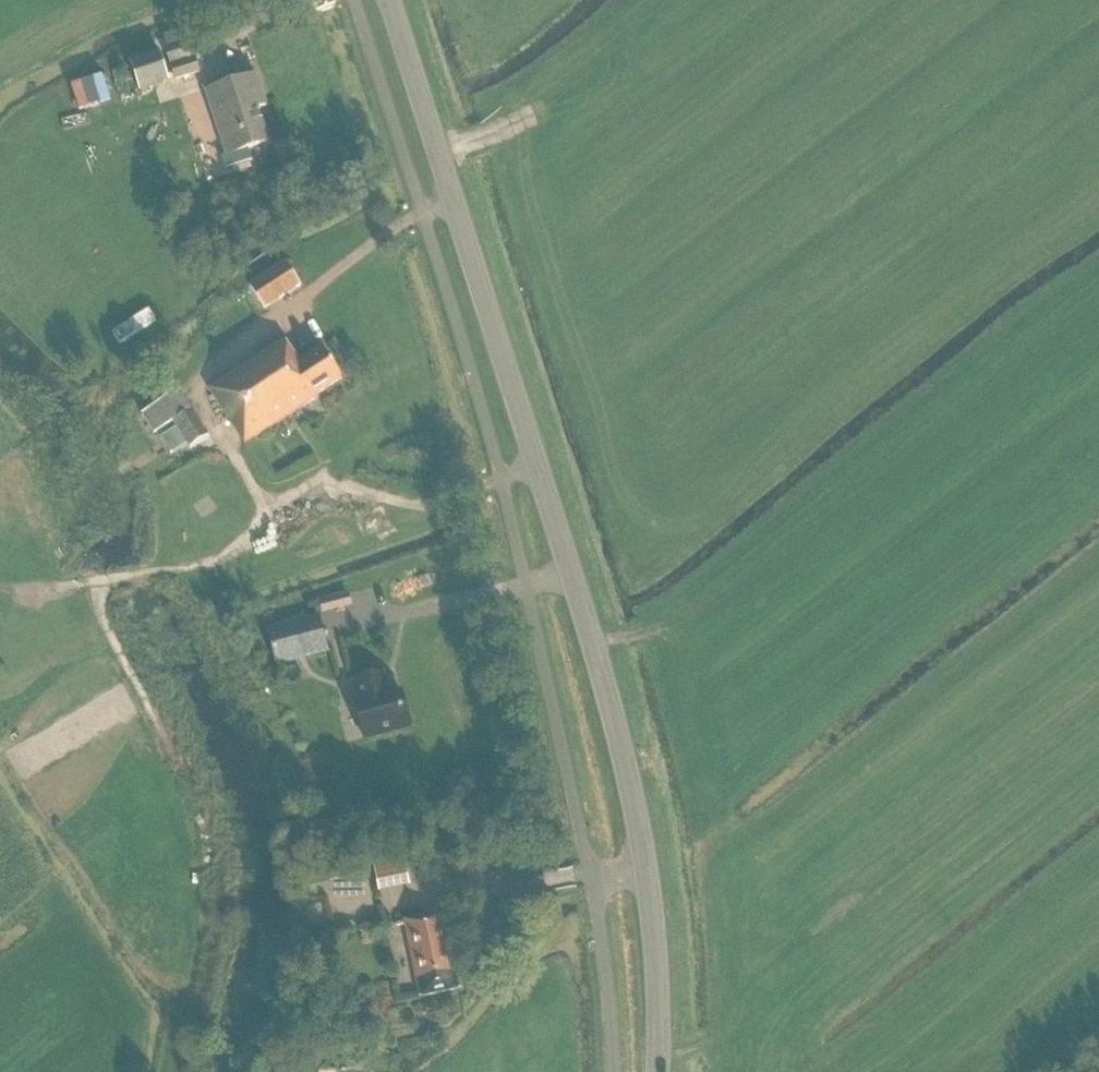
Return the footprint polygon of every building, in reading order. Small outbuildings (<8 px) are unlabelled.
[(194,56),(189,42),(159,52),(164,67),(194,56)] [(164,67),(159,52),(131,62),(141,91),(169,81),(164,67)] [(194,56),(164,67),(169,81),(199,71),(194,56)] [(245,151),(268,143),(257,109),(266,106),(256,76),(204,93),(225,157),(221,158),(224,168),(248,160),(245,151)] [(300,285),(286,263),(249,287),(264,309),(300,285)] [(299,363),(285,341),(209,390),(245,445),(318,397),(317,396),(342,379),(322,348),(299,363)] [(191,410),(178,391),(141,415),(155,435),(191,410)] [(192,411),(174,423),(191,448),(209,436),(192,411)] [(352,589),(321,598),(325,612),(356,603),(352,589)] [(268,631),(277,665),(328,651),(319,618),(268,631)] [(364,739),(411,727),(402,693),(387,697),(385,689),(387,689),(383,673),(354,681),(360,704),(355,706),(364,739)] [(409,885),(409,881),(404,860),(374,866),(379,892),(409,885)] [(405,921),(420,997),(459,989),(444,913),(405,921)]
